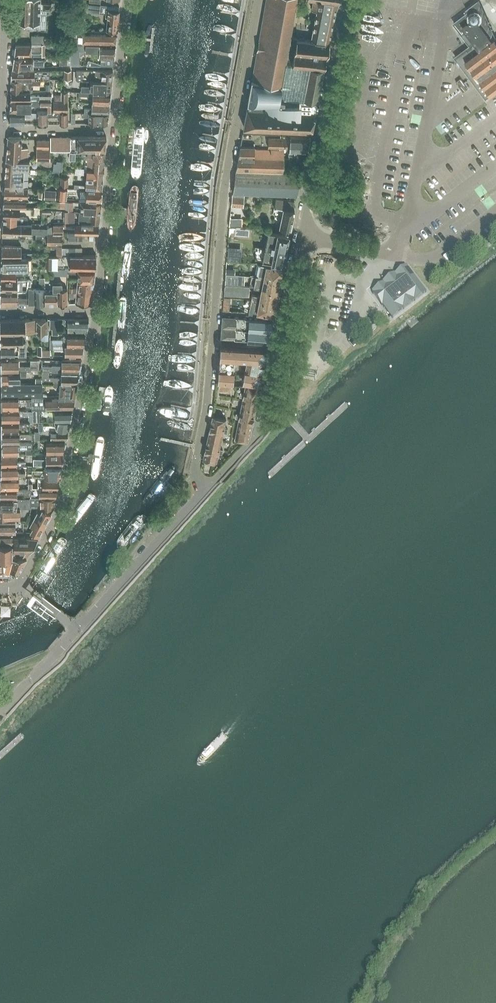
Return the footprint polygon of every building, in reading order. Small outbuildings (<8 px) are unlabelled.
[(18,21),(40,21),(41,12),(46,12),(46,9),(52,9),(52,2),(41,2),(41,0),(19,0),(18,21)] [(318,99),(324,68),(324,67),(330,41),(327,41),(327,40),(329,40),(338,0),(313,0),(311,9),(316,10),(311,38),(318,39),(318,40),(291,36),(297,0),(266,0),(252,79),(247,106),(244,126),(311,130),(316,110),(315,110),(317,99),(318,99)] [(119,6),(107,5),(100,4),(89,3),(88,11),(101,12),(106,12),(106,16),(108,16),(106,31),(117,31),(119,10),(119,6)] [(454,57),(486,99),(495,91),(495,39),(495,38),(493,40),(480,23),(485,19),(475,6),(454,23),(464,36),(468,32),(475,41),(454,57)] [(74,30),(83,31),(83,23),(74,23),(74,30)] [(73,30),(72,43),(85,43),(116,43),(117,31),(106,31),(83,31),(74,30),(73,30)] [(42,43),(31,43),(16,43),(14,55),(33,55),(42,55),(42,43)] [(79,65),(80,55),(82,55),(84,53),(85,50),(90,50),(99,50),(99,56),(104,56),(104,58),(101,58),(101,65),(113,65),(116,43),(85,43),(72,43),(72,51),(72,65),(79,65)] [(67,64),(67,54),(59,54),(60,65),(67,64)] [(33,55),(14,55),(13,65),(45,65),(45,60),(33,60),(33,55)] [(12,70),(11,79),(40,79),(50,79),(50,78),(50,70),(12,70)] [(94,81),(101,81),(112,81),(113,70),(96,70),(94,81)] [(462,81),(452,73),(448,77),(458,86),(462,81)] [(40,84),(40,79),(11,79),(11,92),(30,91),(31,91),(31,84),(40,84)] [(91,86),(82,85),(82,88),(81,91),(89,92),(93,92),(100,92),(111,93),(112,81),(101,81),(94,81),(91,81),(91,86)] [(61,91),(61,100),(54,101),(53,111),(60,111),(68,112),(68,111),(68,91),(68,90),(61,90),(61,91)] [(11,92),(11,99),(46,100),(52,100),(52,95),(30,95),(30,91),(11,92)] [(111,93),(100,92),(93,92),(92,102),(110,103),(111,93)] [(52,100),(46,100),(11,99),(10,110),(16,110),(31,110),(31,105),(41,105),(41,104),(47,105),(47,111),(51,111),(52,100)] [(84,108),(84,112),(109,113),(110,103),(92,102),(91,108),(84,108)] [(60,116),(60,111),(53,111),(51,111),(47,111),(37,111),(37,112),(37,117),(37,123),(48,123),(48,116),(60,116)] [(10,112),(10,124),(24,124),(25,115),(37,117),(37,112),(37,113),(26,112),(10,112)] [(108,123),(109,113),(84,112),(82,112),(82,117),(89,117),(89,123),(108,123)] [(146,126),(135,126),(131,177),(142,178),(146,126)] [(310,136),(291,135),(281,135),(281,137),(280,148),(289,148),(289,150),(288,153),(297,154),(297,155),(297,157),(298,159),(299,159),(305,160),(310,136)] [(50,149),(70,149),(71,136),(50,137),(50,149)] [(105,149),(106,136),(71,136),(70,149),(77,149),(88,149),(105,149)] [(8,137),(7,160),(27,160),(28,148),(21,147),(21,137),(8,137)] [(269,137),(268,147),(280,148),(281,137),(269,137)] [(49,147),(49,139),(37,139),(37,147),(49,147)] [(240,146),(236,170),(283,172),(284,150),(255,148),(255,147),(240,146)] [(50,160),(50,149),(37,149),(37,160),(50,160)] [(104,160),(105,149),(88,149),(77,149),(76,158),(86,159),(104,160)] [(87,161),(87,168),(104,169),(104,160),(86,159),(85,161),(87,161)] [(7,160),(6,169),(21,170),(21,169),(24,169),(29,169),(29,160),(27,160),(7,160)] [(75,173),(86,173),(86,179),(103,179),(104,169),(87,168),(75,168),(75,173)] [(21,169),(21,170),(6,169),(5,187),(24,187),(24,169),(21,169)] [(297,196),(302,173),(283,172),(236,170),(233,193),(231,205),(243,207),(245,194),(290,196),(295,196),(297,196)] [(69,177),(61,177),(61,185),(68,186),(69,177)] [(102,189),(103,179),(86,179),(85,184),(74,184),(74,188),(85,189),(86,189),(102,189)] [(137,232),(141,185),(131,184),(127,232),(137,232)] [(28,187),(24,187),(5,187),(5,196),(27,197),(28,187)] [(59,188),(58,198),(70,199),(71,197),(69,197),(70,189),(59,188)] [(56,190),(45,189),(44,198),(56,198),(56,190)] [(86,195),(76,194),(76,199),(101,200),(102,189),(86,189),(86,195)] [(294,200),(295,196),(290,196),(289,199),(276,197),(273,211),(275,212),(275,215),(281,216),(279,226),(291,228),(295,209),(292,208),(294,200)] [(65,210),(68,211),(76,211),(76,202),(66,201),(66,208),(65,210)] [(87,202),(86,212),(100,212),(101,203),(87,202)] [(16,223),(17,222),(28,223),(28,218),(26,216),(20,215),(20,206),(4,205),(3,222),(16,223)] [(99,222),(100,212),(86,212),(79,211),(79,215),(79,222),(99,222)] [(54,233),(53,224),(47,227),(31,227),(32,223),(28,223),(17,222),(16,223),(3,222),(2,233),(32,233),(36,233),(47,233),(52,233),(54,233)] [(63,224),(53,224),(54,233),(63,233),(63,227),(63,224)] [(76,224),(71,224),(71,227),(71,228),(75,228),(75,233),(82,233),(98,233),(99,224),(81,224),(76,224)] [(265,248),(256,246),(255,248),(258,249),(256,259),(283,265),(289,235),(268,231),(268,232),(266,243),(266,244),(265,248)] [(419,242),(427,238),(423,231),(416,235),(419,242)] [(47,242),(47,233),(36,233),(36,242),(47,242)] [(63,233),(54,233),(52,233),(47,233),(47,242),(47,245),(56,245),(56,255),(69,254),(69,247),(62,247),(62,234),(63,234),(63,233)] [(121,278),(129,279),(132,243),(124,242),(121,278)] [(2,257),(29,257),(35,257),(35,252),(22,253),(22,245),(2,245),(2,257)] [(53,269),(62,269),(63,268),(68,268),(95,269),(96,254),(82,254),(75,254),(69,254),(56,255),(45,255),(45,269),(53,269)] [(2,268),(16,267),(24,268),(29,268),(29,257),(2,257),(2,268)] [(283,268),(266,264),(262,263),(257,263),(255,275),(256,275),(259,275),(281,279),(283,268)] [(373,290),(372,290),(373,292),(373,293),(373,294),(374,293),(382,304),(381,304),(382,305),(382,304),(392,317),(393,317),(393,316),(403,308),(403,309),(404,308),(414,300),(414,301),(415,300),(415,299),(425,292),(426,292),(406,264),(405,265),(406,267),(385,283),(383,280),(382,281),(383,283),(373,290)] [(24,274),(24,268),(16,267),(16,269),(2,269),(1,279),(16,279),(16,274),(24,274)] [(78,273),(77,280),(94,279),(95,269),(68,268),(67,272),(78,273)] [(225,283),(250,284),(251,275),(226,273),(225,283)] [(281,279),(259,275),(256,275),(255,279),(254,279),(253,280),(255,281),(254,286),(261,288),(278,291),(281,279)] [(1,279),(1,291),(18,291),(23,291),(23,279),(18,279),(16,279),(1,279)] [(93,291),(94,279),(77,280),(77,282),(69,282),(69,287),(69,292),(93,291)] [(62,282),(58,282),(53,282),(53,290),(58,290),(58,304),(67,303),(68,288),(62,288),(62,282)] [(250,287),(225,285),(224,294),(249,296),(250,287)] [(45,290),(45,288),(29,288),(29,296),(28,296),(29,304),(45,303),(45,304),(45,290)] [(251,298),(255,298),(276,302),(278,291),(261,288),(260,295),(252,293),(251,298)] [(45,304),(58,304),(58,290),(53,290),(45,290),(45,304)] [(0,304),(18,304),(18,303),(27,303),(27,297),(18,297),(18,291),(1,291),(0,304)] [(91,302),(93,291),(69,292),(69,296),(76,296),(75,303),(91,302)] [(129,321),(131,293),(121,292),(119,320),(129,321)] [(276,302),(255,298),(251,298),(248,312),(252,312),(253,310),(274,314),(276,302)] [(221,337),(269,341),(271,319),(223,315),(221,337)] [(0,319),(0,332),(23,332),(36,332),(36,319),(26,319),(26,318),(0,319)] [(48,318),(36,319),(36,332),(42,332),(42,337),(42,339),(47,339),(48,318)] [(52,328),(52,334),(59,334),(59,319),(50,319),(50,328),(52,328)] [(87,333),(89,319),(68,319),(68,333),(86,334),(87,333)] [(128,327),(118,327),(115,355),(125,355),(128,327)] [(24,343),(23,332),(0,332),(0,344),(18,343),(27,343),(27,342),(24,343)] [(83,345),(86,334),(68,333),(64,334),(64,340),(50,340),(50,344),(83,345)] [(234,367),(244,368),(243,383),(247,383),(259,386),(262,374),(264,364),(263,364),(267,347),(256,346),(221,342),(218,371),(217,382),(225,383),(230,383),(232,383),(234,367)] [(18,350),(18,343),(0,344),(1,344),(1,355),(15,355),(15,350),(18,350)] [(18,343),(18,350),(18,355),(26,355),(27,343),(18,343)] [(50,349),(65,349),(65,354),(81,354),(83,345),(50,344),(50,349)] [(19,365),(19,359),(1,360),(1,371),(27,370),(39,370),(39,359),(31,359),(31,365),(19,365)] [(60,370),(62,370),(80,370),(81,359),(62,359),(62,365),(52,365),(52,371),(60,372),(60,370)] [(27,376),(27,370),(1,371),(1,383),(21,383),(21,376),(27,376)] [(53,383),(60,383),(77,383),(79,372),(61,372),(61,377),(49,377),(49,371),(42,371),(42,378),(42,382),(53,382),(53,383)] [(192,389),(193,382),(165,380),(164,387),(192,389)] [(2,397),(32,397),(44,397),(43,396),(42,396),(42,383),(36,383),(21,383),(1,383),(2,397)] [(46,410),(55,410),(73,410),(75,396),(77,383),(60,383),(59,396),(43,396),(44,397),(32,397),(32,405),(32,409),(46,409),(46,410)] [(257,397),(259,387),(245,384),(245,385),(244,392),(240,392),(240,394),(257,397)] [(255,408),(257,397),(240,394),(240,396),(243,397),(242,400),(241,405),(255,408)] [(26,405),(32,405),(32,397),(2,397),(2,408),(19,408),(19,403),(26,403),(26,405)] [(255,408),(241,405),(240,414),(236,413),(236,415),(253,418),(255,408)] [(20,410),(2,410),(2,421),(20,421),(20,415),(28,415),(28,422),(29,422),(33,422),(33,421),(33,410),(20,410)] [(71,420),(73,410),(55,410),(55,415),(49,416),(49,421),(57,421),(70,420),(71,420)] [(220,417),(213,416),(210,427),(228,431),(228,428),(225,428),(227,419),(226,418),(227,415),(221,414),(220,417)] [(238,423),(237,427),(251,430),(253,418),(236,415),(235,418),(239,418),(238,423)] [(56,425),(43,425),(43,430),(68,430),(70,420),(57,421),(56,425)] [(2,422),(2,432),(19,432),(19,427),(29,427),(29,422),(28,422),(19,422),(2,422)] [(227,433),(228,431),(210,427),(208,437),(222,441),(223,432),(227,433)] [(248,440),(248,437),(249,438),(251,430),(237,427),(234,439),(245,442),(246,441),(246,440),(248,440)] [(68,430),(43,430),(44,430),(51,430),(51,439),(67,439),(69,430),(68,430)] [(2,432),(2,442),(20,442),(20,437),(25,437),(25,438),(29,438),(29,437),(32,437),(32,433),(29,433),(19,432),(2,432)] [(208,437),(205,448),(222,452),(223,450),(220,449),(222,441),(208,437)] [(105,439),(97,438),(90,481),(99,483),(105,439)] [(46,448),(46,453),(63,452),(65,441),(46,442),(46,448)] [(187,455),(189,447),(156,441),(155,448),(187,455)] [(2,442),(2,443),(2,453),(19,453),(19,448),(26,448),(26,454),(32,453),(32,448),(32,442),(20,442),(2,442)] [(222,454),(222,452),(205,448),(203,459),(210,461),(217,463),(219,454),(222,454)] [(43,459),(34,459),(34,465),(44,465),(62,464),(64,452),(63,452),(46,453),(46,455),(43,455),(43,459)] [(1,466),(18,465),(25,465),(25,461),(17,461),(17,454),(2,455),(1,466)] [(150,506),(180,466),(172,460),(142,500),(150,506)] [(60,475),(62,464),(44,465),(44,469),(32,469),(32,473),(28,473),(28,475),(33,475),(33,476),(44,475),(60,475)] [(1,478),(25,477),(26,477),(26,472),(18,472),(18,465),(1,466),(1,478)] [(24,482),(25,477),(1,478),(0,488),(19,488),(19,482),(24,482)] [(38,478),(38,487),(58,487),(60,477),(38,478)] [(31,488),(31,489),(31,495),(31,497),(40,497),(56,497),(58,487),(38,487),(31,488)] [(31,495),(31,489),(19,488),(0,488),(0,492),(0,498),(18,498),(17,493),(24,493),(24,495),(31,495)] [(85,495),(64,529),(71,534),(93,500),(85,495)] [(20,508),(30,508),(30,506),(30,497),(18,498),(0,498),(0,508),(20,508)] [(30,497),(30,506),(36,506),(36,507),(37,507),(54,507),(56,497),(40,497),(31,497),(30,497)] [(54,507),(37,507),(37,510),(35,515),(30,513),(29,516),(33,518),(32,519),(44,525),(54,507)] [(20,508),(0,508),(0,519),(9,519),(21,519),(20,508)] [(118,559),(147,519),(139,513),(109,552),(118,559)] [(30,536),(29,537),(38,537),(44,525),(32,519),(30,524),(32,525),(30,530),(31,530),(30,531),(31,532),(30,536)] [(16,523),(16,522),(0,523),(0,534),(13,533),(16,533),(16,523)] [(13,536),(13,533),(0,534),(0,544),(13,543),(13,536)] [(71,539),(63,534),(34,580),(43,585),(71,539)] [(13,536),(13,543),(13,550),(26,551),(30,551),(31,551),(38,537),(29,537),(30,536),(13,536)] [(10,574),(9,571),(13,558),(13,550),(13,543),(0,544),(0,574),(10,574)] [(26,557),(13,558),(9,571),(10,571),(10,572),(17,572),(17,571),(20,570),(26,557)] [(83,604),(111,566),(103,560),(74,599),(83,604)] [(32,605),(35,608),(36,608),(37,607),(45,596),(45,595),(42,593),(41,593),(32,605)] [(54,618),(57,620),(57,621),(58,620),(64,612),(64,611),(61,609),(60,609),(54,618)]
